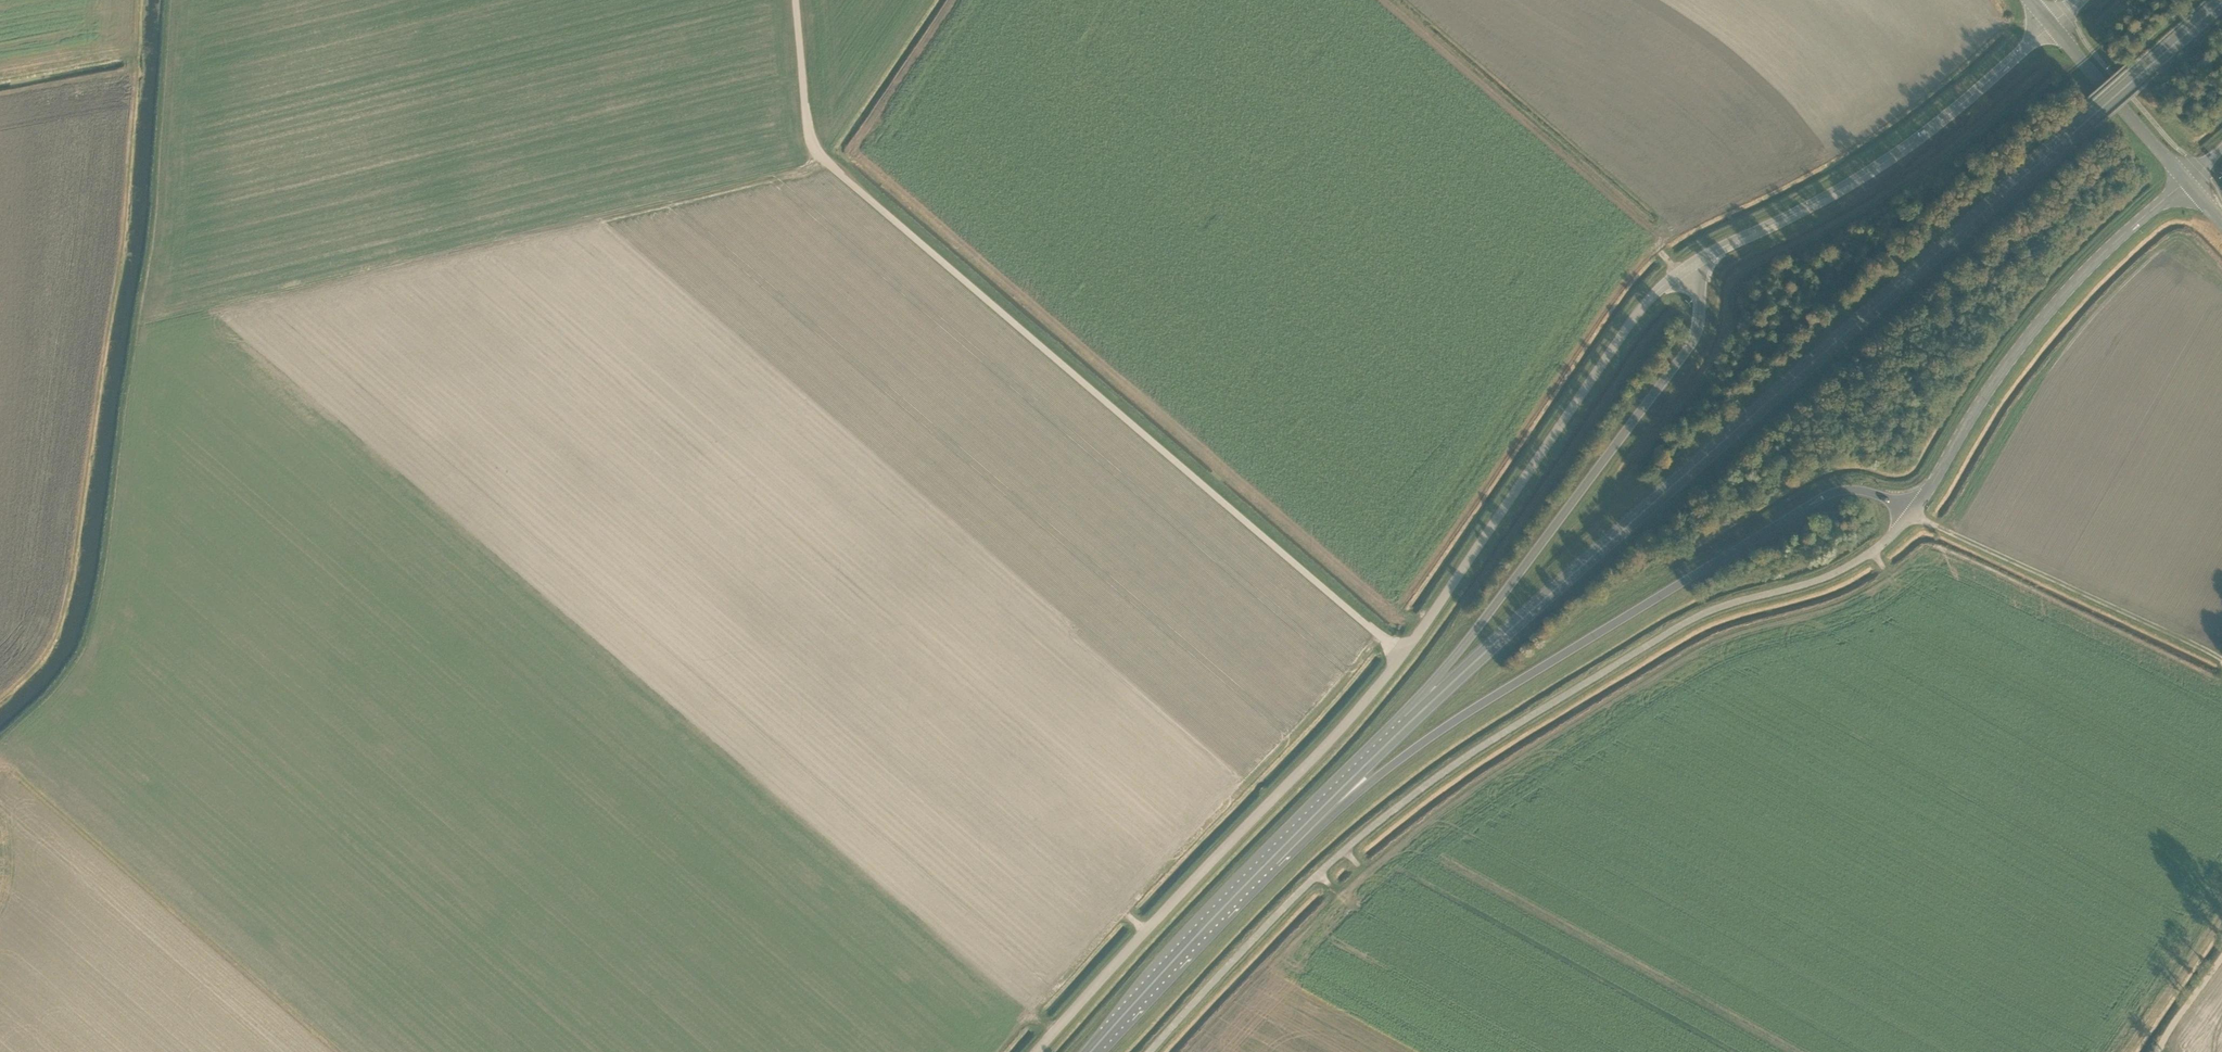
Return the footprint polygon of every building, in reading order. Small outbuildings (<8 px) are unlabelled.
[(1329,780),(1319,791),(1324,796),(1334,785),(1329,780)]
